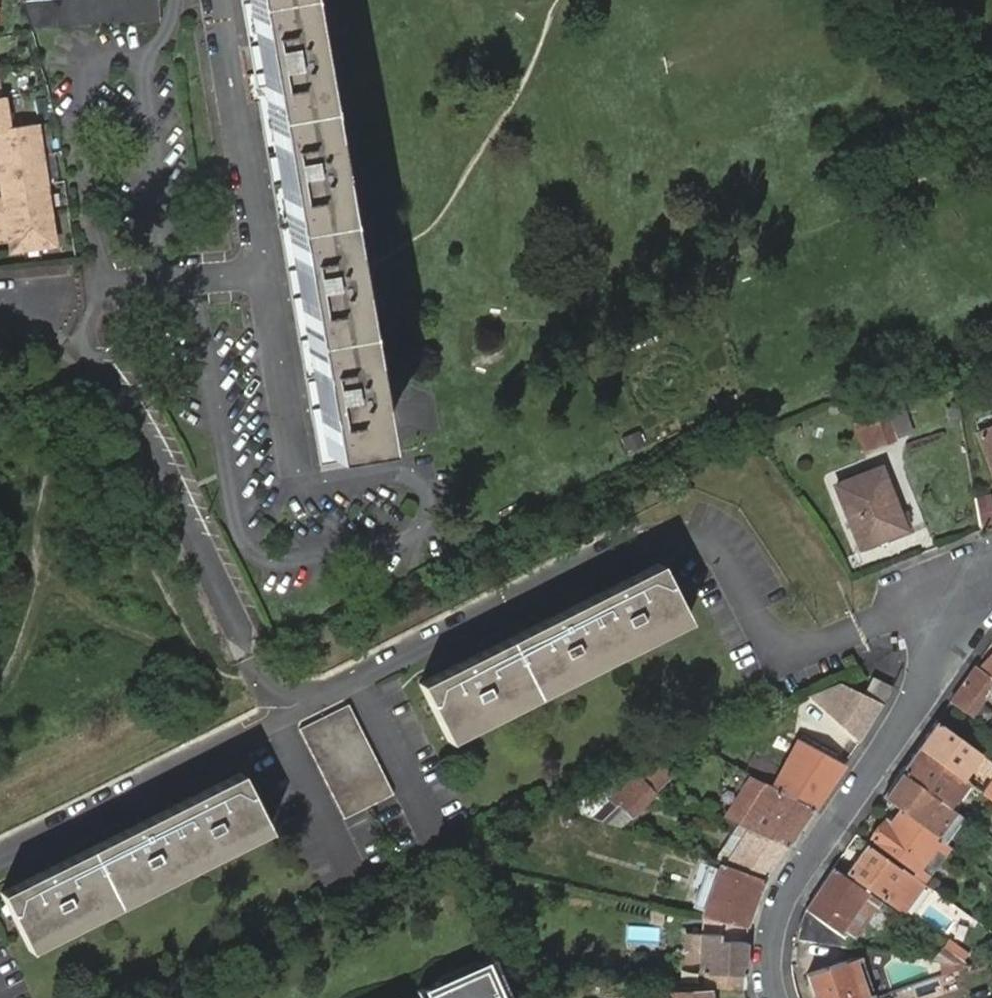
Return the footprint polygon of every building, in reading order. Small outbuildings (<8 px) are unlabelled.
[(30,29),(160,22),(158,0),(19,0),(30,29)] [(251,73),(266,70),(261,44),(251,45),(243,0),(239,0),(251,73)] [(256,101),(261,100),(270,156),(279,154),(285,182),(275,184),(290,269),(299,268),(304,294),(295,296),(309,380),(318,378),(323,404),(313,407),(323,464),(372,456),(314,107),(319,106),(307,34),(301,36),(295,0),(243,0),(251,45),(261,44),(266,70),(251,73),(256,101)] [(5,93),(0,94),(0,180),(2,180),(5,194),(0,194),(0,242),(12,241),(13,248),(57,243),(37,122),(12,126),(5,93)] [(261,100),(256,101),(318,465),(323,464),(313,407),(323,404),(318,378),(309,380),(295,296),(304,294),(299,268),(290,269),(275,184),(285,182),(279,154),(270,156),(261,100)] [(898,396),(879,400),(893,437),(912,430),(898,396)] [(879,400),(869,402),(874,415),(854,423),(864,449),(893,437),(879,400)] [(976,433),(980,443),(991,439),(991,427),(976,433)] [(980,443),(991,476),(991,439),(980,443)] [(903,529),(879,468),(835,484),(860,546),(903,529)] [(979,531),(991,526),(991,505),(991,497),(974,502),(979,531)] [(440,736),(681,618),(655,565),(415,685),(440,736)] [(440,736),(443,743),(685,626),(681,618),(440,736)] [(980,668),(975,664),(950,699),(969,714),(991,683),(991,652),(980,668)] [(881,704),(890,686),(870,677),(862,695),(881,704)] [(843,686),(812,702),(858,740),(881,704),(862,695),(843,686)] [(298,731),(342,820),(390,795),(346,707),(298,731)] [(935,721),(917,746),(961,778),(972,761),(991,776),(991,761),(935,721)] [(749,759),(742,774),(749,778),(812,808),(841,766),(796,743),(778,775),(766,769),(767,765),(750,757),(749,759)] [(961,778),(917,746),(899,771),(954,809),(971,785),(961,778)] [(670,762),(632,775),(637,778),(640,779),(652,784),(675,776),(670,762)] [(899,808),(936,835),(951,845),(967,819),(954,809),(899,771),(881,796),(899,808)] [(22,943),(262,823),(238,773),(0,890),(0,898),(22,943)] [(640,779),(637,778),(619,785),(621,787),(620,788),(615,782),(581,811),(623,824),(653,798),(640,779)] [(749,778),(724,817),(731,820),(787,846),(812,808),(749,778)] [(982,793),(991,801),(991,778),(982,793)] [(945,853),(951,845),(936,835),(899,808),(889,825),(883,821),(871,838),(916,870),(934,845),(945,853)] [(715,864),(720,866),(763,881),(787,846),(731,820),(726,833),(732,836),(741,842),(728,861),(720,856),(715,864)] [(26,949),(266,830),(262,823),(22,943),(26,949)] [(732,836),(720,856),(728,861),(741,842),(732,836)] [(848,873),(903,914),(925,882),(898,863),(896,867),(867,846),(848,873)] [(720,866),(698,917),(746,928),(763,881),(720,866)] [(870,904),(875,897),(832,866),(804,910),(846,937),(850,931),(855,934),(874,908),(870,904)] [(844,940),(846,937),(804,910),(802,913),(799,923),(844,940)] [(741,988),(746,928),(698,917),(698,933),(683,932),(682,948),(697,949),(697,970),(703,970),(702,986),(741,988)] [(799,923),(794,939),(842,945),(844,940),(799,923)] [(627,924),(626,938),(656,940),(657,927),(627,924)] [(948,942),(942,949),(956,959),(961,952),(948,942)] [(942,949),(933,960),(940,961),(964,965),(956,959),(942,949)] [(815,997),(863,997),(868,996),(875,994),(873,986),(862,955),(846,959),(806,972),(815,997)] [(494,956),(477,963),(480,971),(443,986),(440,979),(418,989),(422,997),(512,997),(494,956)] [(941,972),(964,965),(940,961),(941,972)] [(443,986),(480,971),(477,963),(440,979),(443,986)] [(418,989),(400,996),(400,997),(422,997),(418,989)] [(651,997),(708,997),(708,992),(658,990),(657,997),(651,997)]
